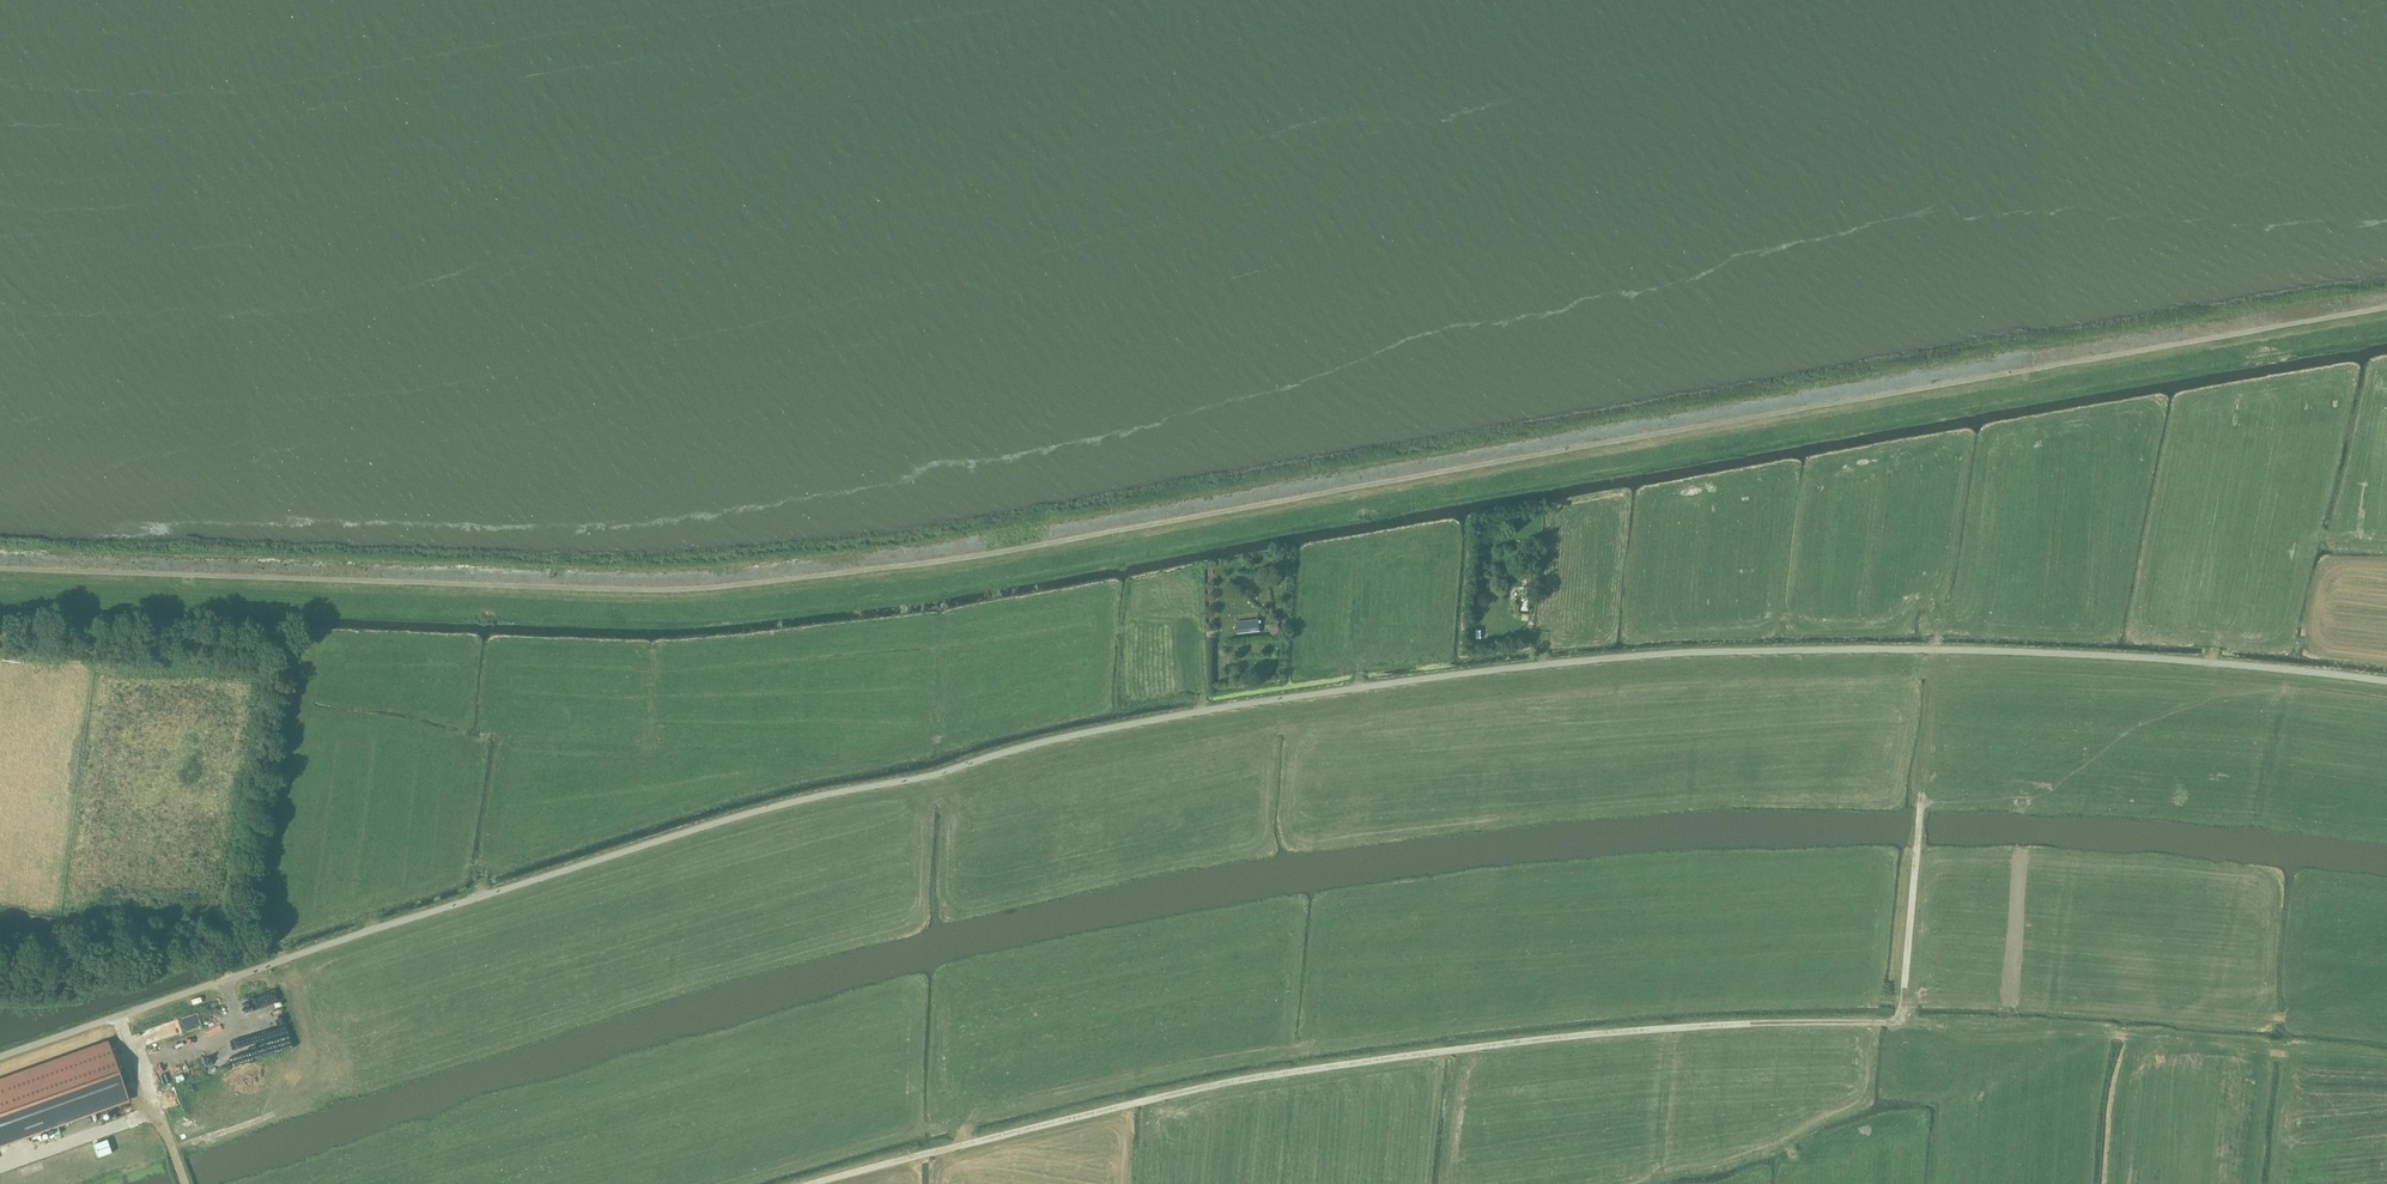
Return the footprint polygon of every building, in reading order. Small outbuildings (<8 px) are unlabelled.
[(1262,621),(1239,625),(1238,634),(1262,631),(1262,621)] [(1279,626),(1272,626),(1272,639),(1280,639),(1279,626)] [(6,724),(17,712),(0,695),(0,719),(6,724)] [(246,714),(243,723),(248,725),(252,716),(246,714)] [(0,746),(0,763),(13,759),(8,743),(0,746)] [(60,756),(58,771),(71,773),(73,758),(60,756)] [(147,757),(145,770),(160,772),(162,759),(147,757)] [(73,758),(71,773),(84,774),(86,760),(73,758)] [(104,760),(101,779),(115,781),(118,762),(104,760)] [(118,762),(115,781),(129,783),(132,764),(118,762)] [(171,765),(170,778),(185,780),(186,767),(171,765)] [(145,770),(144,783),(158,785),(160,772),(145,770)] [(170,778),(168,791),(183,793),(185,780),(170,778)] [(101,779),(98,799),(113,801),(115,781),(101,779)] [(115,781),(113,801),(127,803),(129,783),(115,781)] [(46,789),(45,802),(48,803),(65,805),(66,792),(46,789)] [(66,792),(65,805),(82,807),(85,808),(87,794),(66,792)] [(48,803),(47,815),(63,817),(65,805),(48,803)] [(65,805),(63,817),(80,820),(82,807),(65,805)] [(139,805),(137,818),(152,820),(153,807),(139,805)] [(165,813),(164,826),(178,828),(180,815),(165,813)] [(47,815),(45,828),(61,830),(63,817),(47,815)] [(63,817),(61,830),(78,832),(80,820),(63,817)] [(137,818),(135,831),(150,833),(152,820),(137,818)] [(164,826),(162,839),(177,841),(178,828),(164,826)] [(41,827),(40,841),(60,843),(61,830),(45,828),(41,827)] [(61,830),(60,843),(80,846),(82,833),(78,832),(61,830)] [(94,835),(91,854),(105,856),(108,837),(94,835)] [(137,835),(135,848),(150,850),(152,837),(137,835)] [(108,837),(105,856),(120,858),(122,839),(108,837)] [(163,843),(161,863),(175,865),(177,845),(163,843)] [(177,845),(175,865),(189,867),(192,847),(177,845)] [(135,848),(134,861),(149,863),(150,850),(135,848)] [(91,854),(88,874),(103,876),(105,856),(91,854)] [(105,856),(103,876),(117,878),(120,858),(105,856)] [(161,863),(158,882),(172,884),(175,865),(161,863)] [(175,865),(172,884),(187,886),(189,867),(175,865)] [(106,899),(104,916),(116,918),(119,894),(107,893),(106,899)] [(119,894),(116,918),(128,919),(131,896),(119,894)] [(82,896),(79,920),(91,921),(94,898),(82,896)] [(94,898),(91,921),(103,923),(104,916),(106,899),(94,898)] [(131,898),(128,922),(140,923),(143,900),(131,898)] [(143,900),(140,923),(152,925),(155,901),(143,900)] [(133,1103),(113,1043),(0,1083),(0,1150),(133,1103)]
